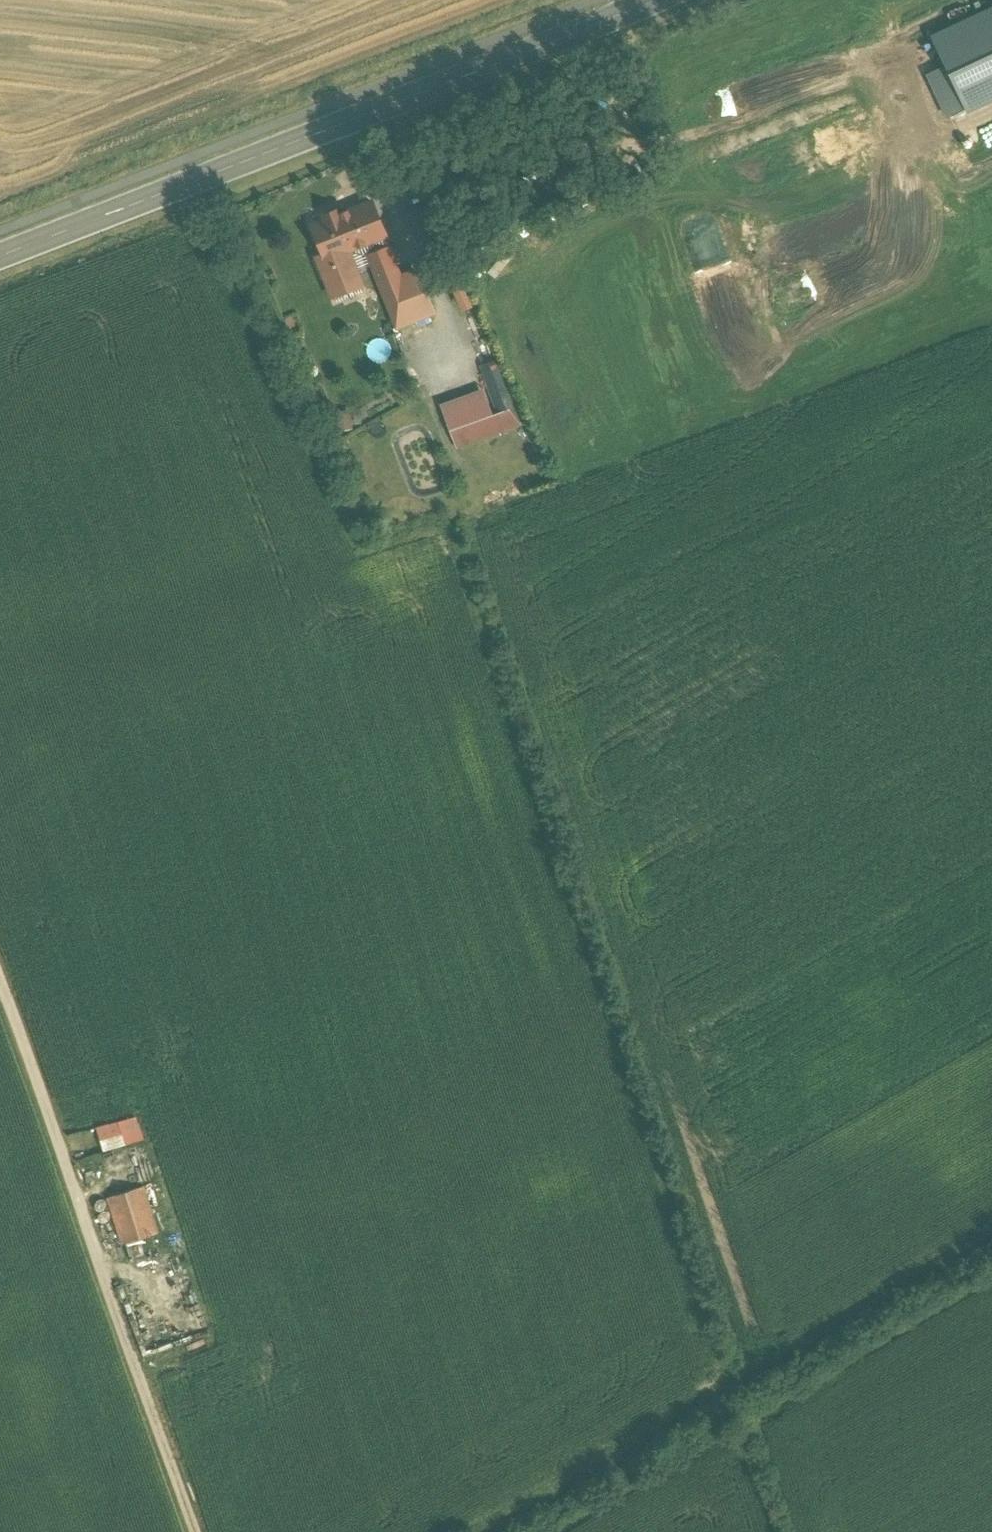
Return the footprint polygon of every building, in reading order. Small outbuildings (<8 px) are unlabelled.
[(933,35),(968,109),(991,98),(991,7),(933,35)] [(369,256),(389,249),(384,236),(385,236),(372,202),(340,215),(338,211),(325,216),(327,220),(313,225),(326,257),(319,259),(336,302),(364,290),(356,272),(373,265),(369,256)] [(431,204),(409,215),(424,248),(446,237),(433,207),(431,204)] [(438,204),(433,207),(446,237),(450,235),(452,234),(438,204)] [(446,237),(453,251),(457,250),(454,245),(450,235),(446,237)] [(381,286),(401,278),(389,249),(369,256),(373,265),(381,286)] [(401,278),(381,286),(397,324),(433,310),(417,272),(401,278)] [(498,362),(482,368),(499,412),(505,429),(520,423),(498,362)] [(456,447),(505,429),(499,412),(493,414),(484,388),(440,404),(456,447)] [(144,1186),(109,1197),(123,1244),(158,1233),(144,1186)]
